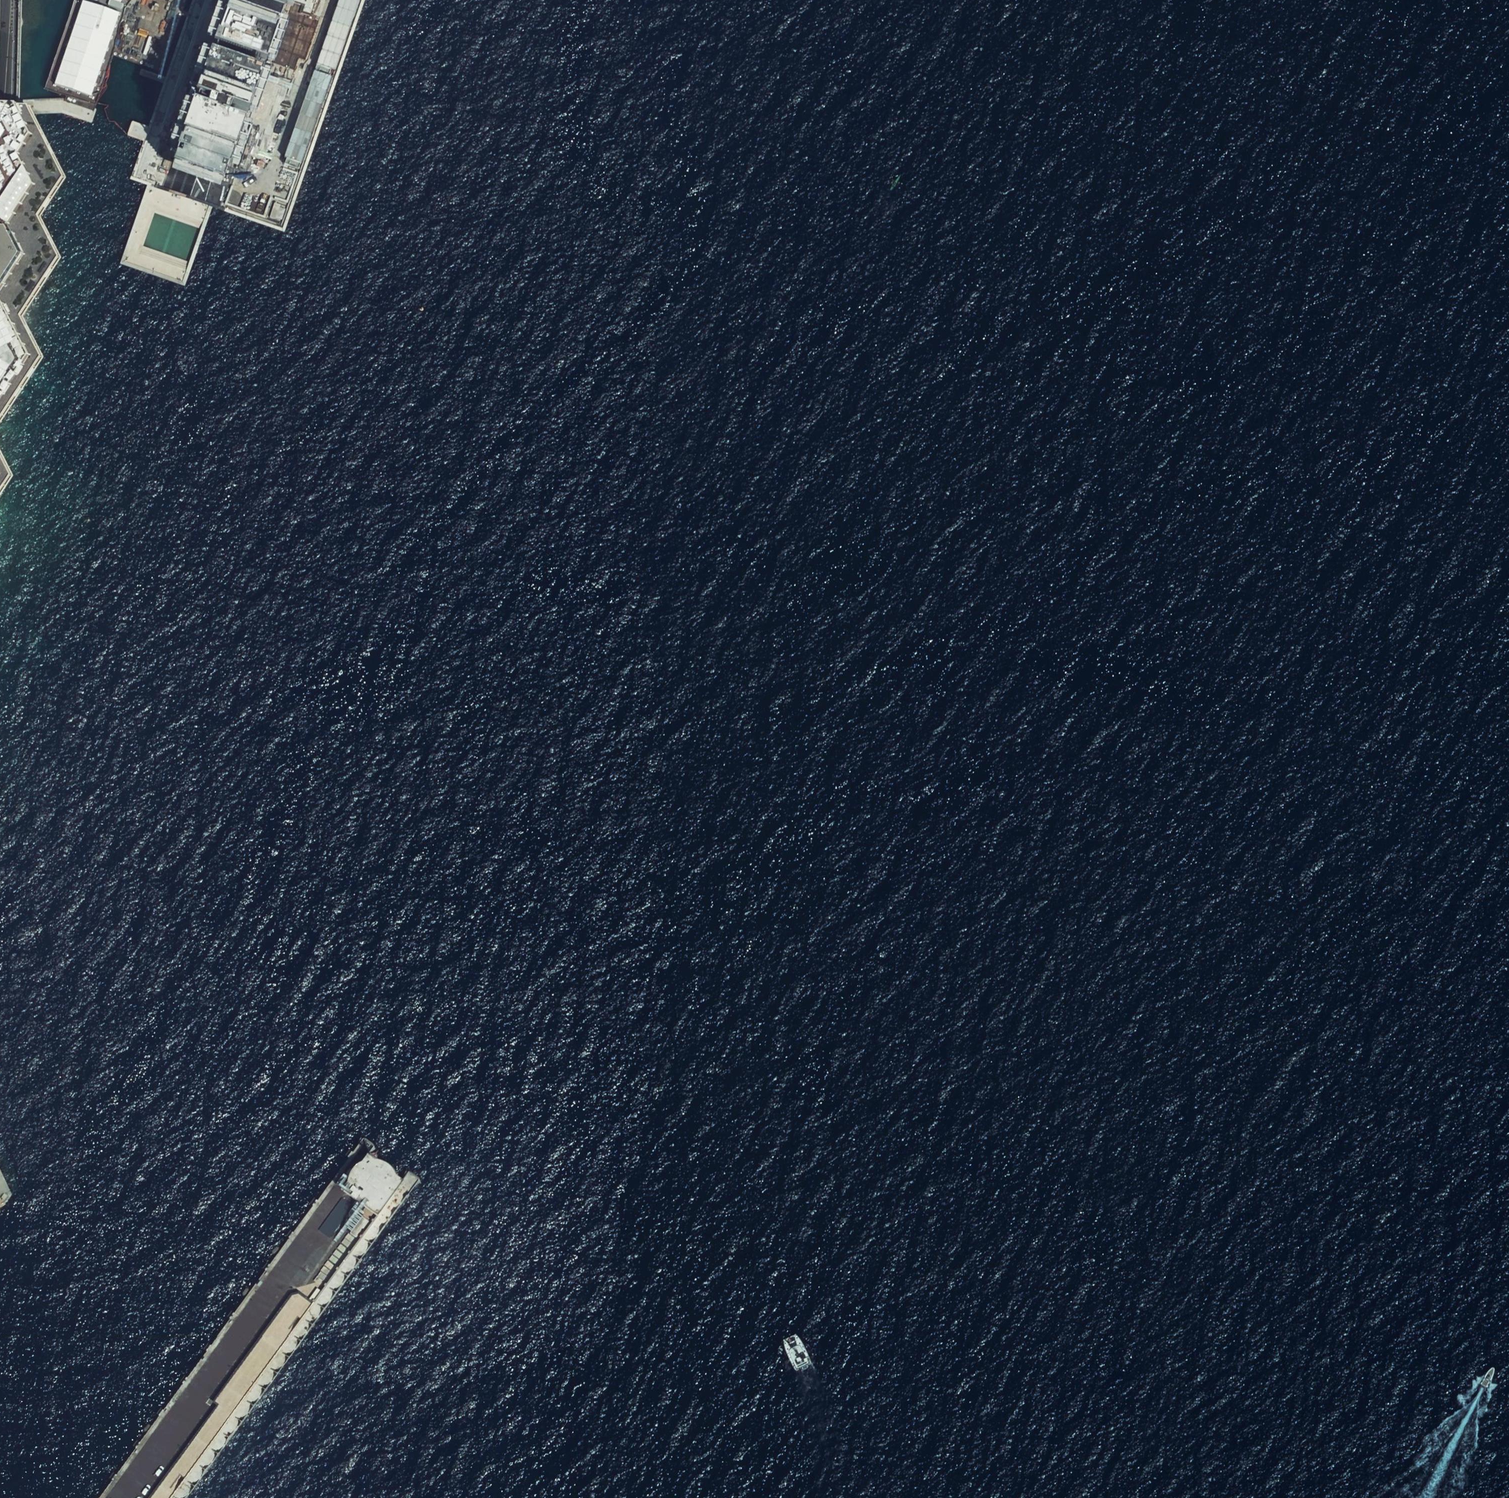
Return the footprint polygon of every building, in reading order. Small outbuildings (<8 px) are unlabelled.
[(209,33),(274,54),(293,0),(221,0),(209,33)] [(202,46),(170,141),(178,143),(170,167),(220,184),(229,159),(237,162),(270,69),(202,46)] [(0,102),(0,178),(1,180),(0,182),(0,422),(45,359),(23,315),(64,257),(40,214),(65,175),(28,106),(20,104),(15,104),(2,103),(1,103),(0,102)] [(13,477),(0,449),(0,496),(13,477)] [(375,1213),(377,1214),(403,1179),(398,1176),(396,1169),(390,1164),(382,1160),(375,1159),(369,1155),(363,1163),(357,1164),(353,1168),(349,1175),(349,1182),(343,1189),(375,1213)] [(377,1214),(375,1213),(312,1300),(299,1292),(290,1294),(212,1401),(216,1404),(149,1497),(172,1497),(377,1214)]
